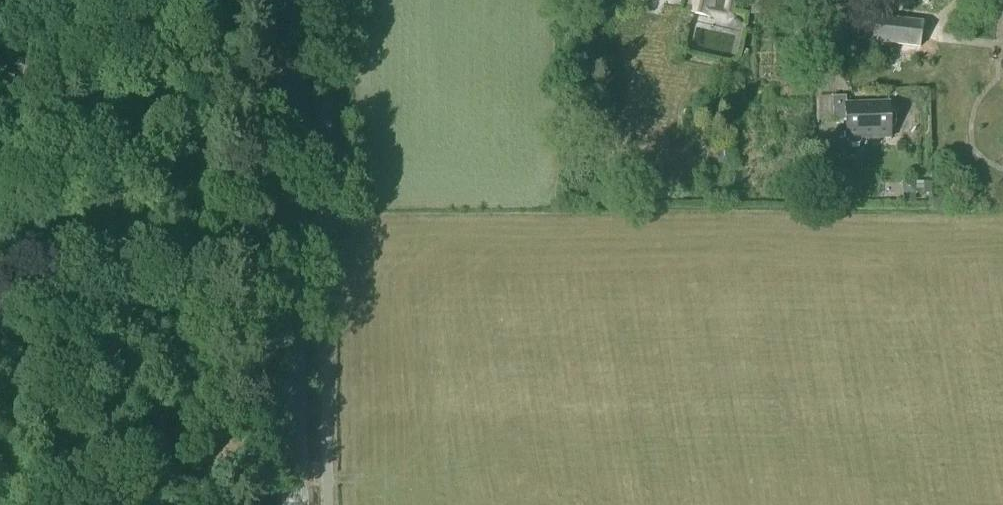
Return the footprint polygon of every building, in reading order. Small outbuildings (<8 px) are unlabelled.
[(689,15),(726,23),(733,18),(737,0),(692,0),(689,15)] [(920,48),(923,24),(891,20),(892,8),(877,6),(873,43),(920,48)] [(802,62),(802,46),(791,46),(791,62),(802,62)] [(895,129),(898,126),(898,118),(895,115),(892,115),(892,105),(849,106),(848,98),(835,98),(835,123),(848,123),(849,140),(850,140),(850,142),(854,145),(862,145),(865,142),(865,140),(893,139),(893,129),(895,129)] [(717,160),(720,163),(724,164),(728,161),(728,152),(725,148),(721,148),(717,151),(717,160)] [(903,196),(915,196),(915,184),(903,184),(903,196)]
